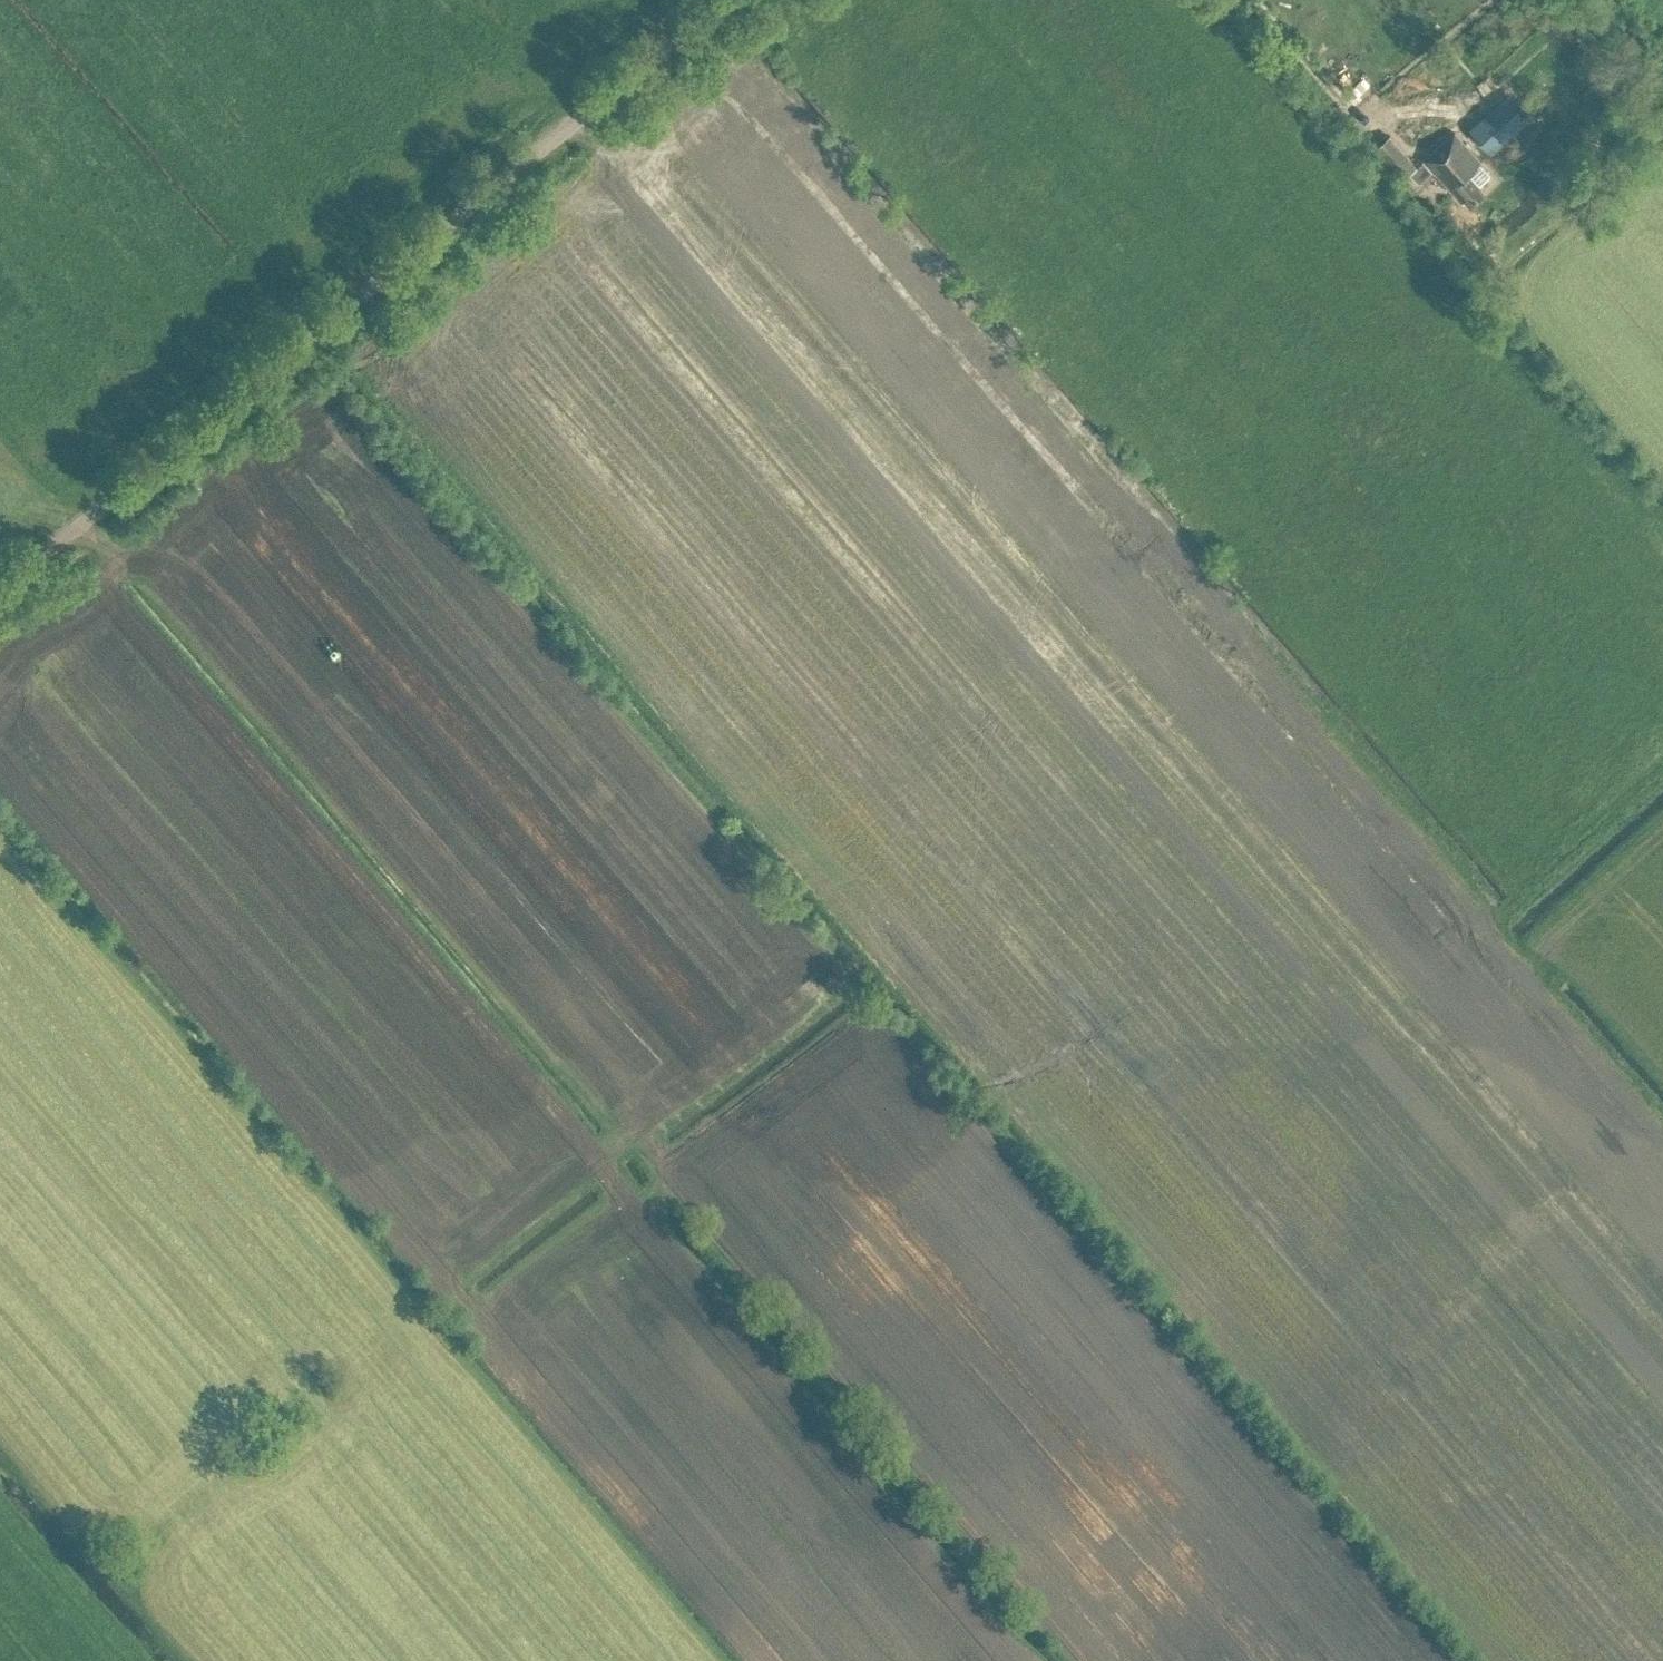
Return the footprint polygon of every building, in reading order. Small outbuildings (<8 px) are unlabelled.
[(1508,92),(1470,127),(1492,151),(1530,116),(1508,92)] [(1469,203),(1484,189),(1480,184),(1492,173),(1455,130),(1424,157),(1462,200),(1464,198),(1469,203)] [(1403,176),(1417,164),(1390,134),(1377,146),(1403,176)]
